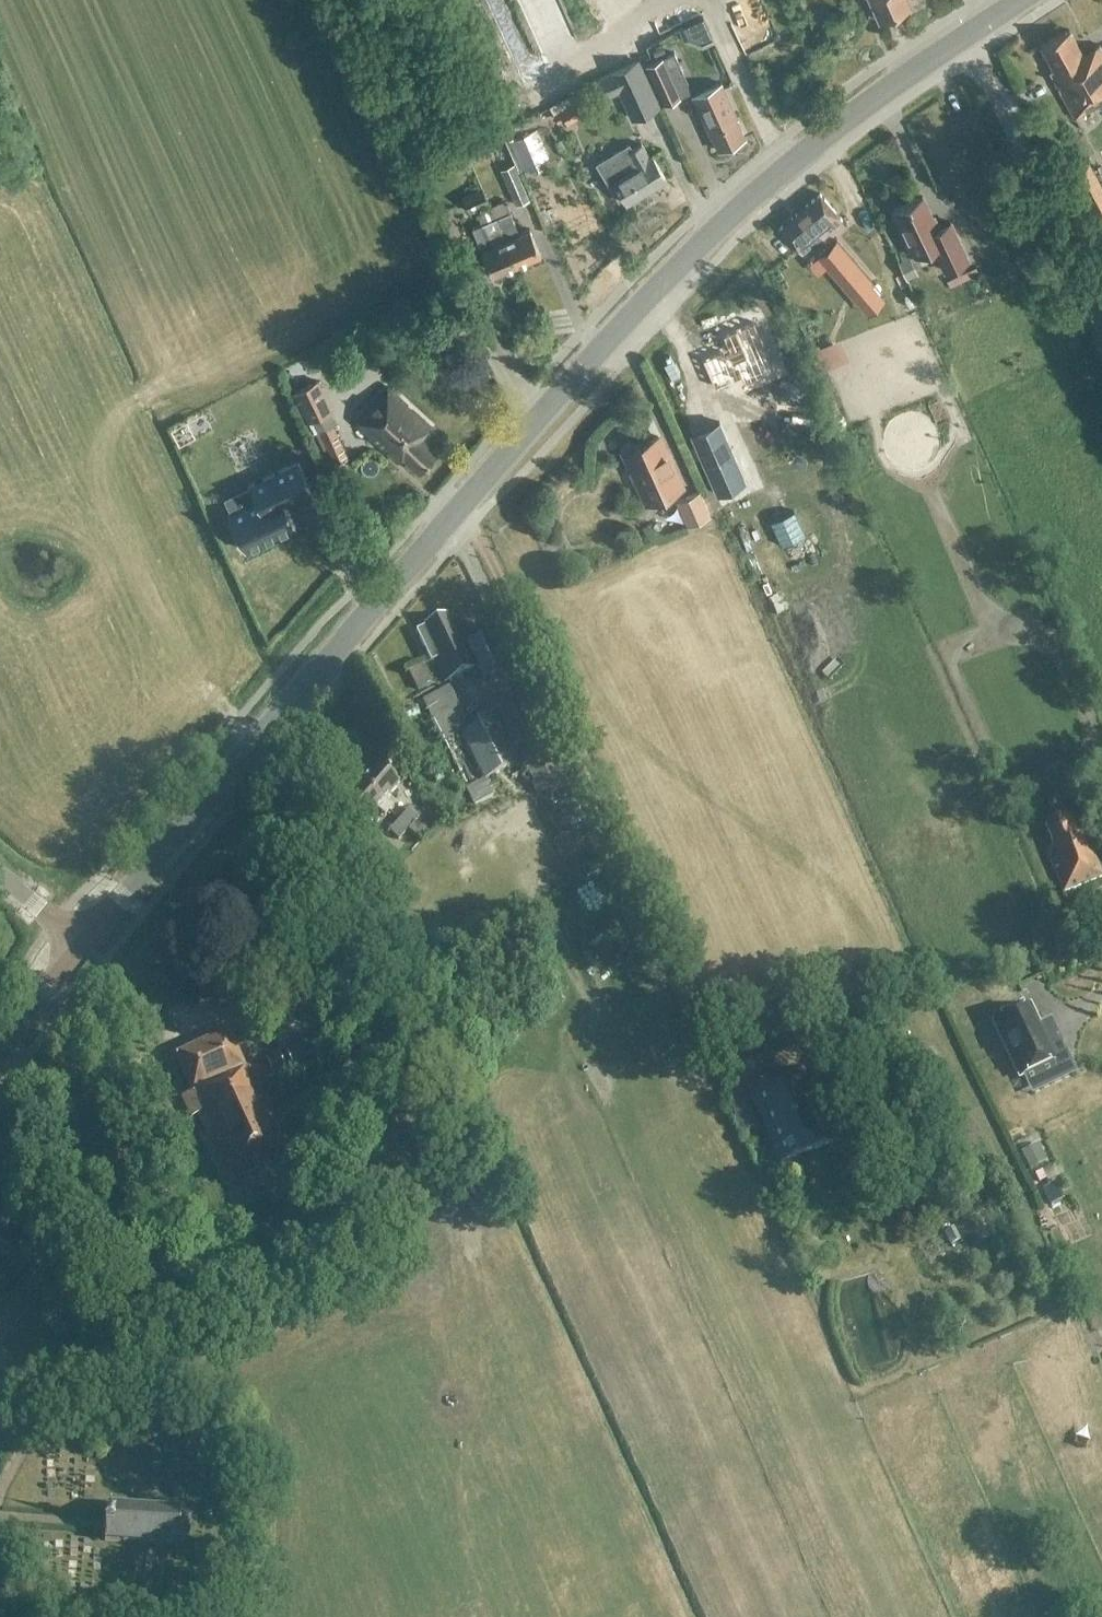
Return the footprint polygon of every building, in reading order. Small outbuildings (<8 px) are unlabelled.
[(880,22),(910,7),(907,0),(870,0),(880,22)] [(1069,30),(1040,46),(1053,70),(1049,72),(1075,119),(1101,104),(1101,50),(1100,45),(1082,54),(1069,30)] [(674,54),(648,65),(646,66),(664,104),(691,92),(674,54)] [(660,109),(645,76),(638,61),(595,81),(604,100),(619,94),(631,122),(660,109)] [(694,96),(718,150),(745,138),(722,84),(694,96)] [(497,126),(529,107),(517,87),(485,106),(497,126)] [(564,121),(568,126),(581,118),(573,105),(553,117),(558,125),(564,121)] [(539,164),(548,160),(537,132),(510,143),(522,172),(530,168),(533,175),(542,171),(539,164)] [(613,181),(626,204),(666,180),(652,156),(650,158),(641,144),(632,149),(629,144),(597,163),(609,184),(613,181)] [(1087,158),(1069,167),(1099,225),(1101,223),(1101,186),(1087,158)] [(513,166),(512,167),(500,172),(515,208),(528,202),(513,166)] [(461,198),(468,215),(488,207),(481,189),(461,198)] [(802,254),(842,220),(820,194),(780,228),(802,254)] [(945,271),(968,260),(950,222),(937,229),(922,197),(893,211),(914,256),(933,247),(945,271)] [(519,234),(509,213),(505,202),(491,208),(516,265),(540,254),(529,229),(519,234)] [(476,214),(481,225),(472,229),(492,276),(516,265),(491,208),(476,214)] [(870,282),(836,241),(817,256),(851,297),(870,282)] [(947,283),(950,289),(977,276),(974,269),(947,283)] [(774,366),(752,317),(720,332),(727,349),(722,352),(720,347),(700,356),(713,386),(739,374),(742,380),(774,366)] [(310,421),(329,412),(332,411),(318,381),(295,392),(309,422),(310,421)] [(388,387),(355,422),(397,462),(403,456),(420,472),(436,454),(420,438),(430,426),(388,387)] [(329,412),(310,421),(316,432),(318,431),(333,425),(335,424),(329,412)] [(348,458),(333,425),(318,431),(332,465),(348,458)] [(681,487),(658,437),(625,452),(632,468),(630,472),(635,482),(639,483),(647,502),(681,487)] [(311,492),(296,461),(248,484),(255,499),(227,513),(245,551),(294,527),(284,505),(311,492)] [(710,516),(699,493),(675,505),(686,528),(710,516)] [(447,617),(416,632),(430,663),(435,661),(445,682),(476,668),(466,647),(462,649),(447,617)] [(503,669),(487,637),(467,646),(483,679),(503,669)] [(431,685),(422,667),(408,674),(417,692),(431,685)] [(494,715),(467,728),(448,689),(422,702),(473,807),(492,798),(483,780),(517,763),(494,715)] [(378,768),(361,787),(388,811),(392,806),(386,800),(399,785),(378,768)] [(440,777),(433,780),(436,786),(443,783),(440,777)] [(388,811),(361,787),(344,807),(364,825),(377,810),(384,816),(388,811)] [(409,811),(400,821),(421,840),(425,835),(414,825),(418,820),(409,811)] [(1070,815),(1045,825),(1054,848),(1046,851),(1063,892),(1101,877),(1101,876),(1091,848),(1086,850),(1081,837),(1079,838),(1070,815)] [(400,821),(388,835),(398,843),(407,833),(418,843),(421,840),(400,821)] [(590,929),(624,914),(607,873),(572,888),(590,929)] [(1072,1066),(1051,1020),(1039,1025),(1030,1006),(991,1024),(1018,1082),(1023,1079),(1027,1087),(1072,1066)] [(228,1035),(175,1059),(192,1095),(195,1093),(203,1111),(196,1114),(228,1183),(288,1155),(248,1068),(244,1069),(228,1035)] [(815,1108),(799,1071),(750,1094),(781,1166),(832,1142),(816,1107),(815,1108)] [(1037,1151),(1022,1158),(1028,1170),(1043,1163),(1037,1151)] [(1067,1153),(1044,1165),(1049,1174),(1072,1163),(1067,1153)] [(1049,1205),(1064,1199),(1056,1183),(1042,1190),(1049,1205)] [(0,1234),(0,1256),(13,1268),(25,1255),(0,1234)] [(106,1507),(104,1542),(176,1547),(179,1546),(187,1539),(188,1536),(189,1524),(188,1521),(182,1513),(179,1512),(106,1507)]
